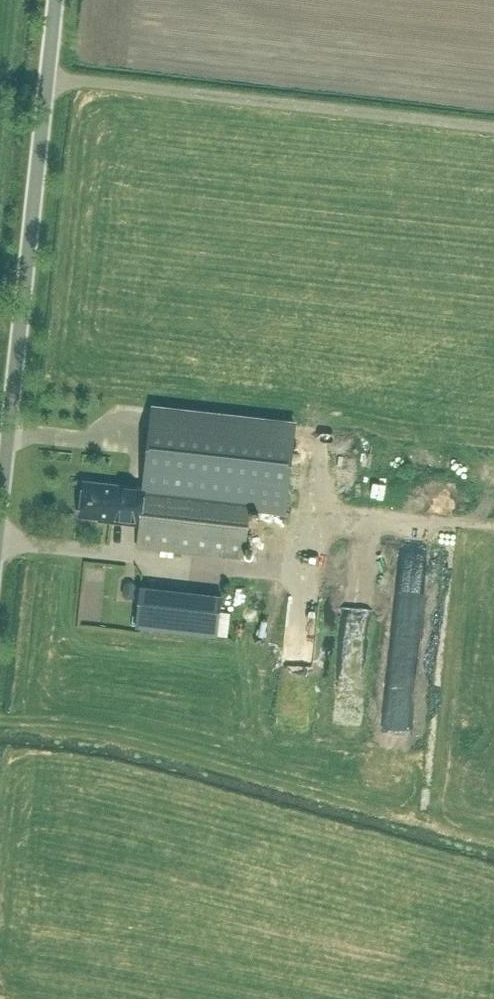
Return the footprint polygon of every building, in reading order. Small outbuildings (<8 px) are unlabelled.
[(79,514),(108,518),(107,520),(123,522),(124,514),(140,516),(137,544),(243,556),(248,511),(285,515),(296,421),(152,403),(141,489),(127,488),(127,485),(83,480),(79,514)] [(141,585),(137,625),(152,626),(157,587),(141,585)] [(220,594),(157,587),(152,626),(216,633),(220,594)] [(351,687),(364,649),(336,640),(323,677),(351,687)]
